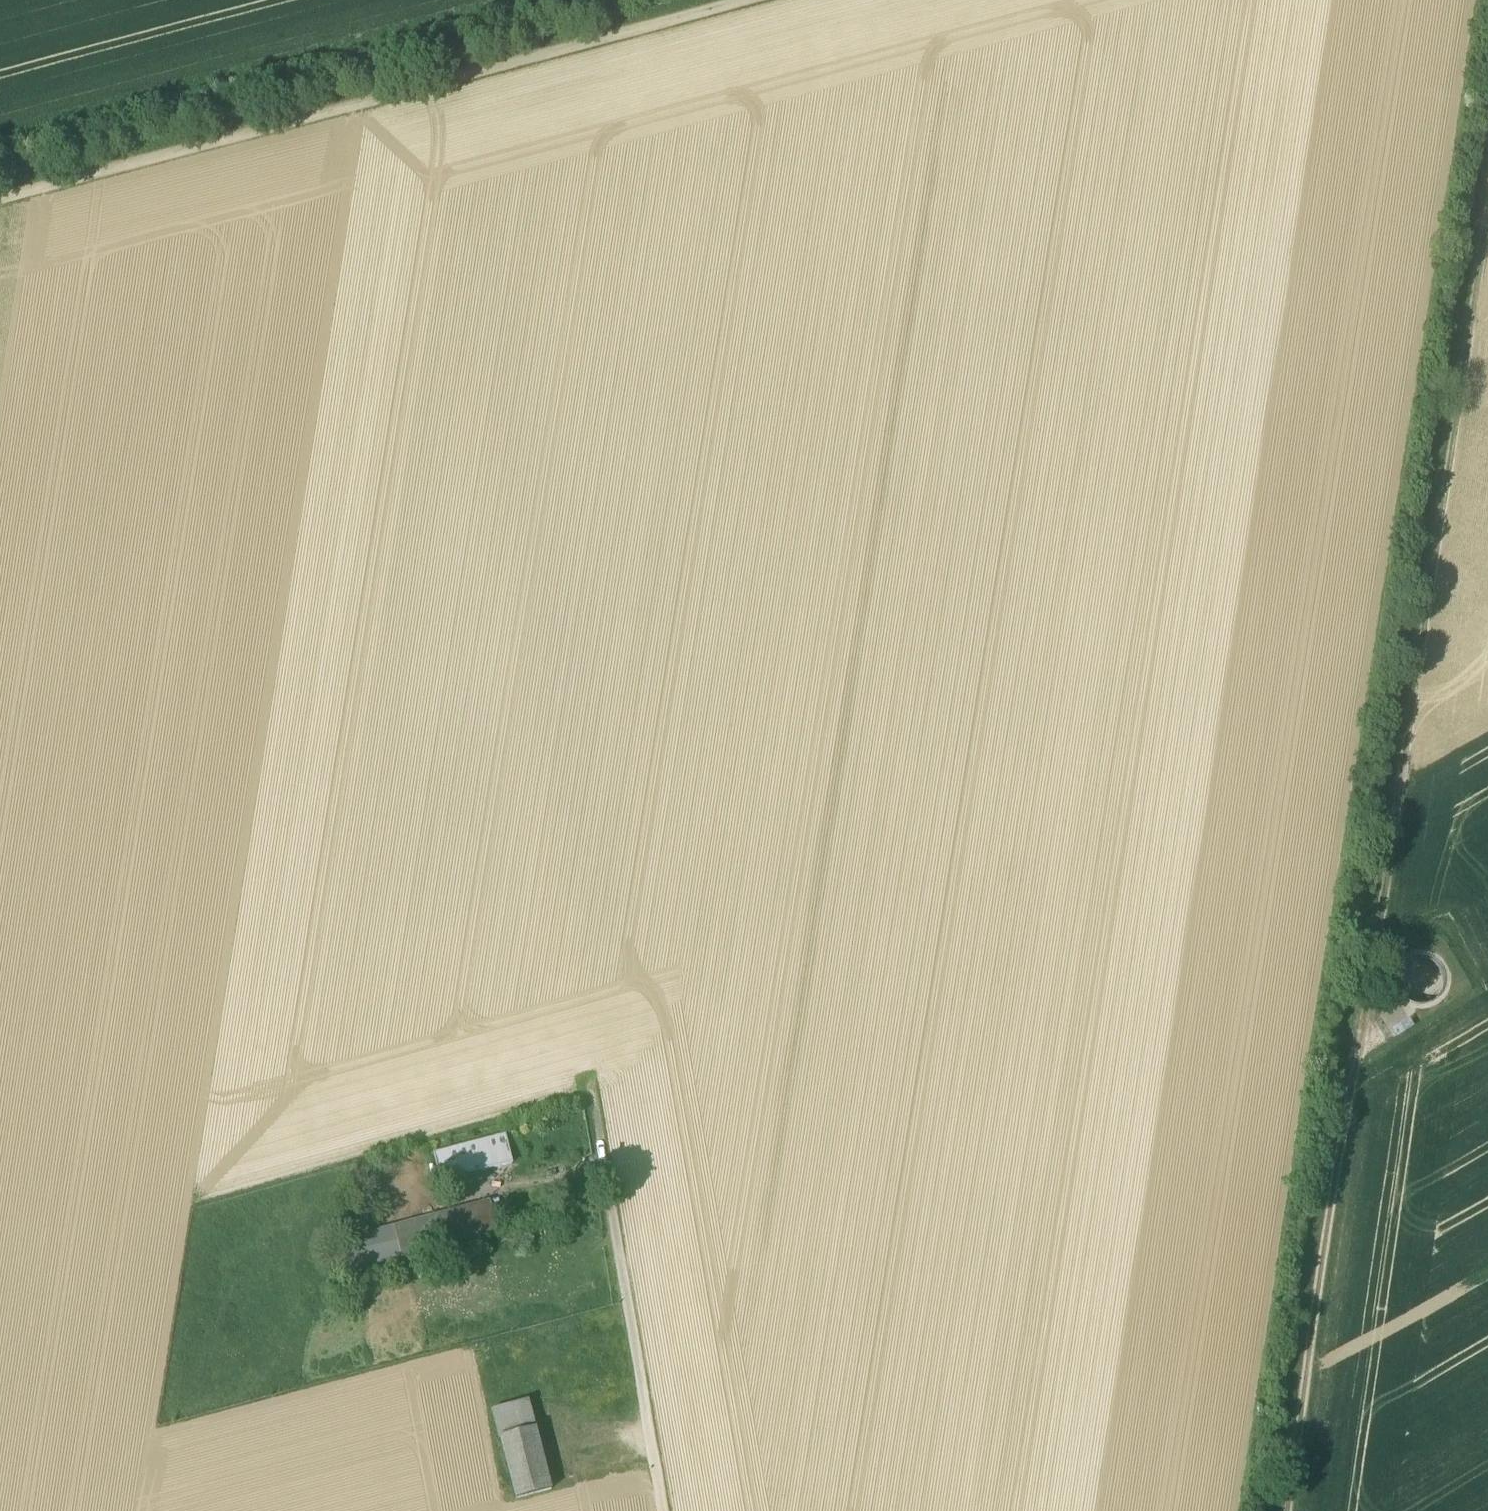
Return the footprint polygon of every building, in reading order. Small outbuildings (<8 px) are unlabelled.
[(1446,990),(1448,980),(1446,970),(1440,962),(1431,957),(1422,955),(1412,957),(1403,963),(1398,971),(1396,981),(1398,991),(1404,999),(1412,1005),(1422,1006),(1432,1004),(1440,999),(1446,990)] [(505,1136),(435,1154),(441,1182),(468,1175),(469,1182),(481,1179),(480,1172),(512,1163),(505,1136)] [(481,1206),(444,1216),(443,1216),(419,1222),(422,1233),(399,1238),(403,1256),(488,1233),(481,1206)] [(390,1241),(358,1249),(362,1267),(394,1258),(390,1241)] [(529,1401),(493,1411),(500,1438),(536,1429),(529,1401)] [(536,1429),(500,1438),(516,1499),(552,1490),(536,1429)]
